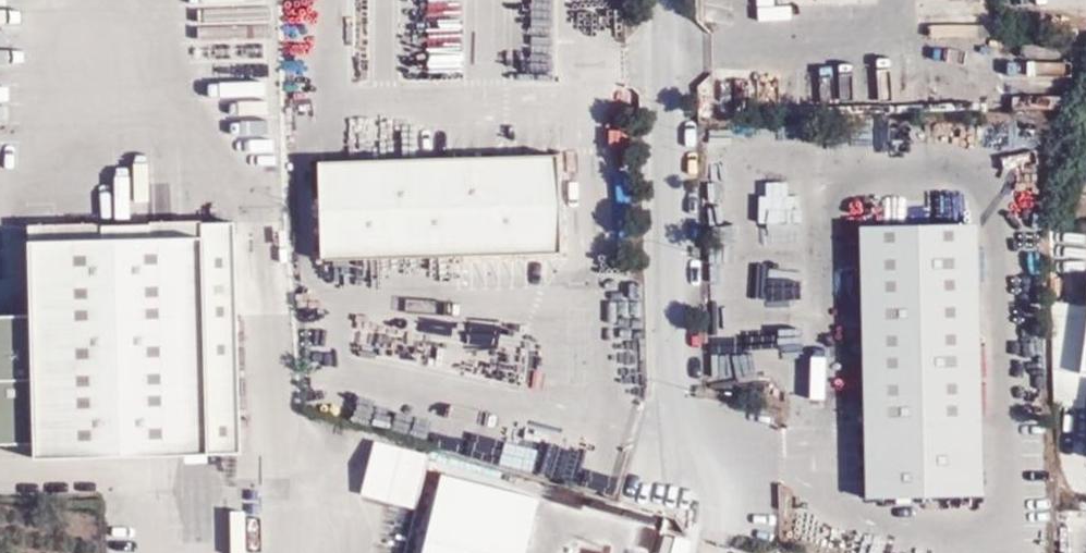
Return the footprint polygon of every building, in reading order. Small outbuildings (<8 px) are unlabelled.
[(558,155),(318,162),(320,261),(562,253),(558,155)] [(235,223),(201,223),(202,237),(29,242),(30,315),(0,316),(0,445),(34,444),(35,459),(243,452),(235,223)] [(865,423),(867,498),(982,496),(981,421),(973,421),(969,225),(869,227),(873,423),(865,423)] [(1085,297),(1085,259),(1067,257),(1063,294),(1085,297)] [(1081,358),(1053,354),(1054,371),(1079,375),(1081,358)] [(429,455),(374,440),(359,497),(414,511),(429,455)] [(1061,552),(1074,552),(1073,539),(1060,539),(1061,552)]
